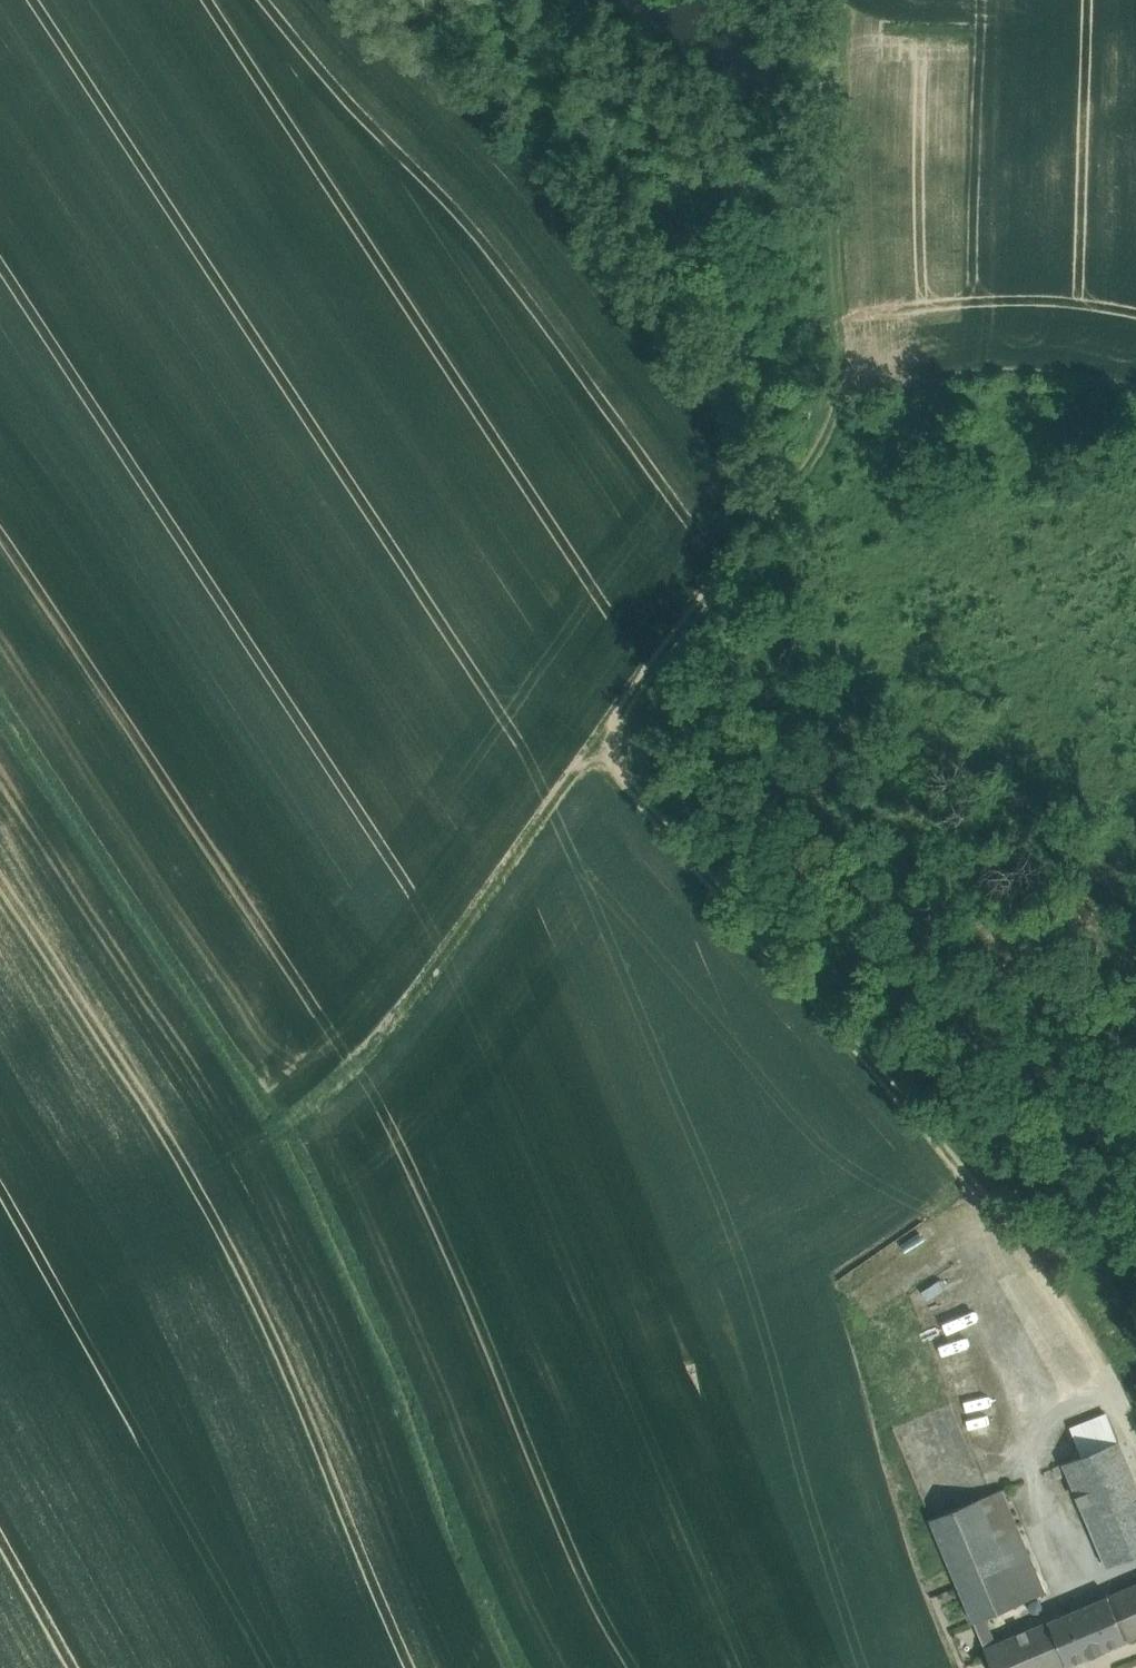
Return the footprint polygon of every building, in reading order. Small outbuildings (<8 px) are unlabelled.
[(976,1385),(947,1321),(925,1331),(953,1395),(976,1385)] [(1081,1456),(1118,1441),(1107,1413),(1070,1428),(1081,1456)] [(1064,1463),(1107,1566),(1135,1554),(1135,1484),(1118,1441),(1081,1456),(1064,1463)] [(1044,1591),(1001,1488),(929,1516),(973,1619),(984,1615),(1044,1591)] [(1108,1596),(1126,1639),(1135,1635),(1135,1584),(1108,1596)] [(1108,1596),(1048,1620),(1066,1663),(1126,1639),(1108,1596)] [(984,1615),(973,1619),(984,1646),(995,1641),(984,1615)] [(984,1646),(994,1667),(1054,1667),(1066,1663),(1048,1620),(995,1641),(984,1646)]
